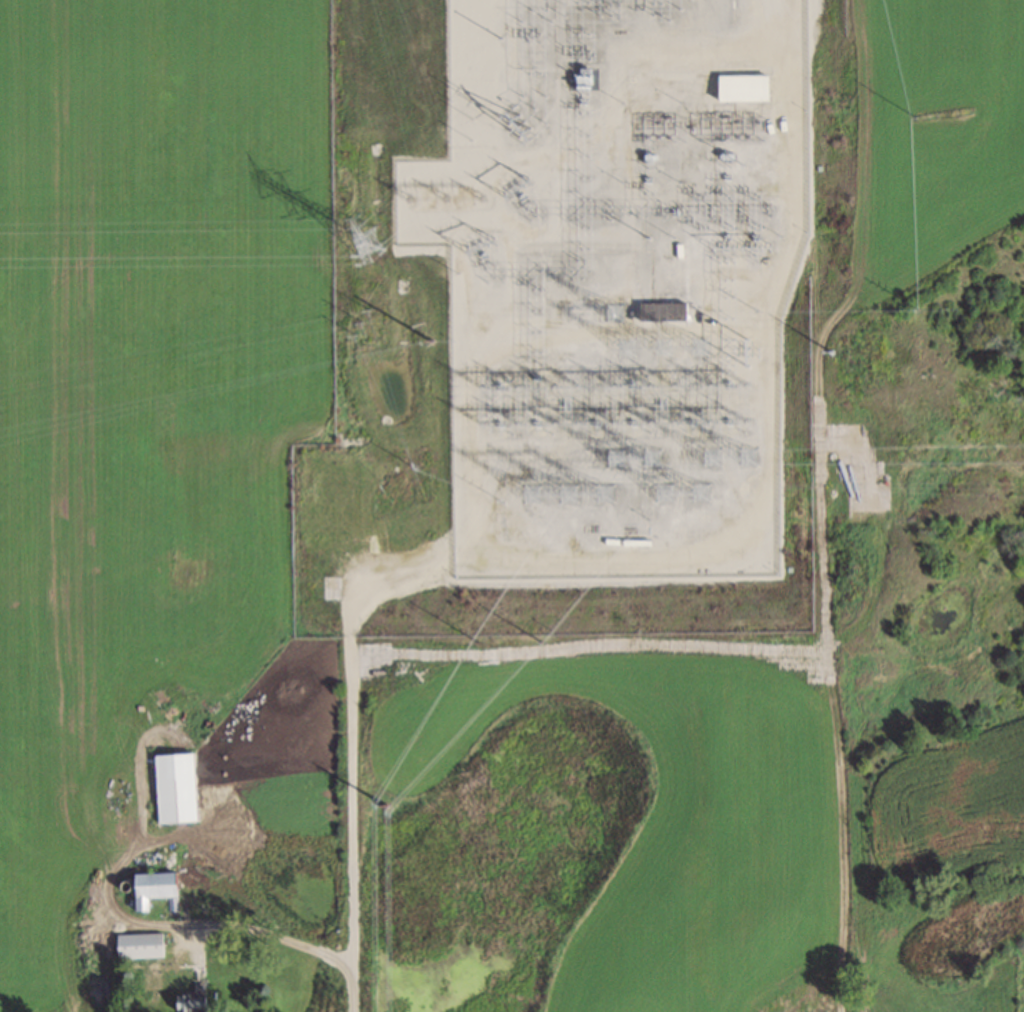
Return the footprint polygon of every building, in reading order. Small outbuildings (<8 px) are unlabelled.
[(720,99),(762,99),(762,81),(720,81),(720,99)] [(638,321),(685,321),(685,302),(638,302),(638,321)] [(155,756),(157,824),(195,823),(193,755),(155,756)] [(133,874),(134,912),(147,912),(147,898),(175,898),(175,873),(133,874)] [(163,958),(163,935),(117,935),(117,958),(163,958)] [(205,986),(194,986),(194,994),(175,994),(175,1011),(205,1011),(205,986)]
